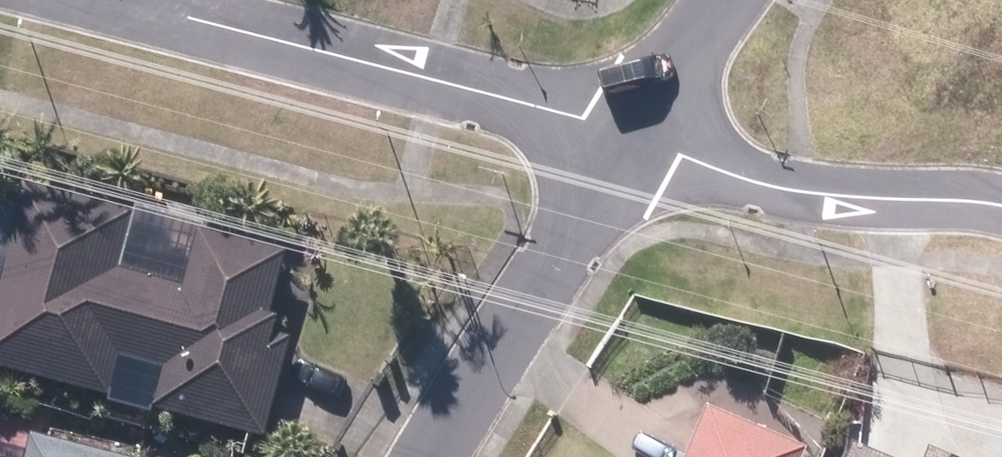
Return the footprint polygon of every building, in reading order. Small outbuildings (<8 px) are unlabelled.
[(0,283),(0,368),(111,398),(122,356),(166,368),(154,410),(261,440),(288,341),(273,337),(277,322),(268,320),(285,260),(201,237),(186,293),(119,274),(135,218),(26,189),(0,283)] [(806,453),(707,413),(689,456),(805,456),(806,453)] [(32,439),(28,456),(100,456),(32,439)] [(854,448),(851,456),(875,456),(854,448)]
